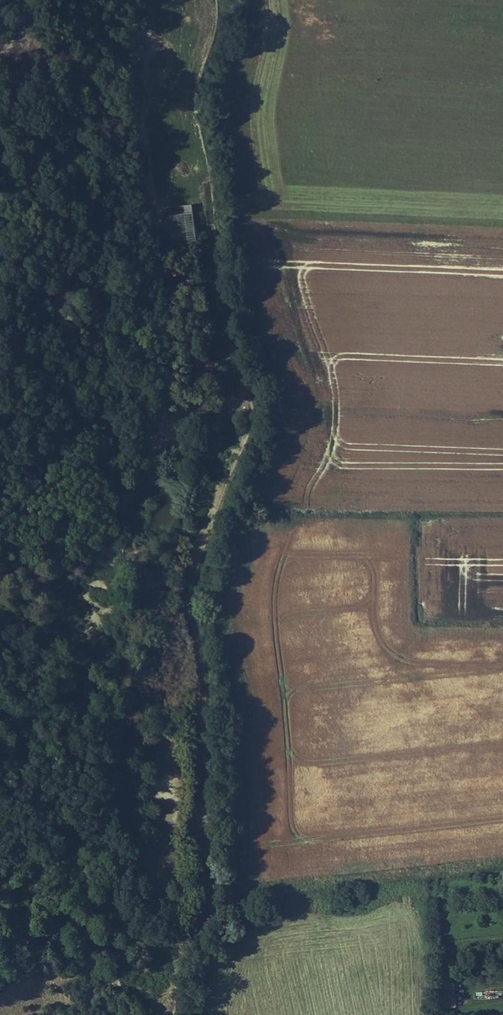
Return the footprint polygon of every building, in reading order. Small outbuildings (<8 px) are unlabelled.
[(192,204),(167,204),(167,238),(192,237),(192,204)] [(203,356),(201,365),(211,367),(213,358),(203,356)]
